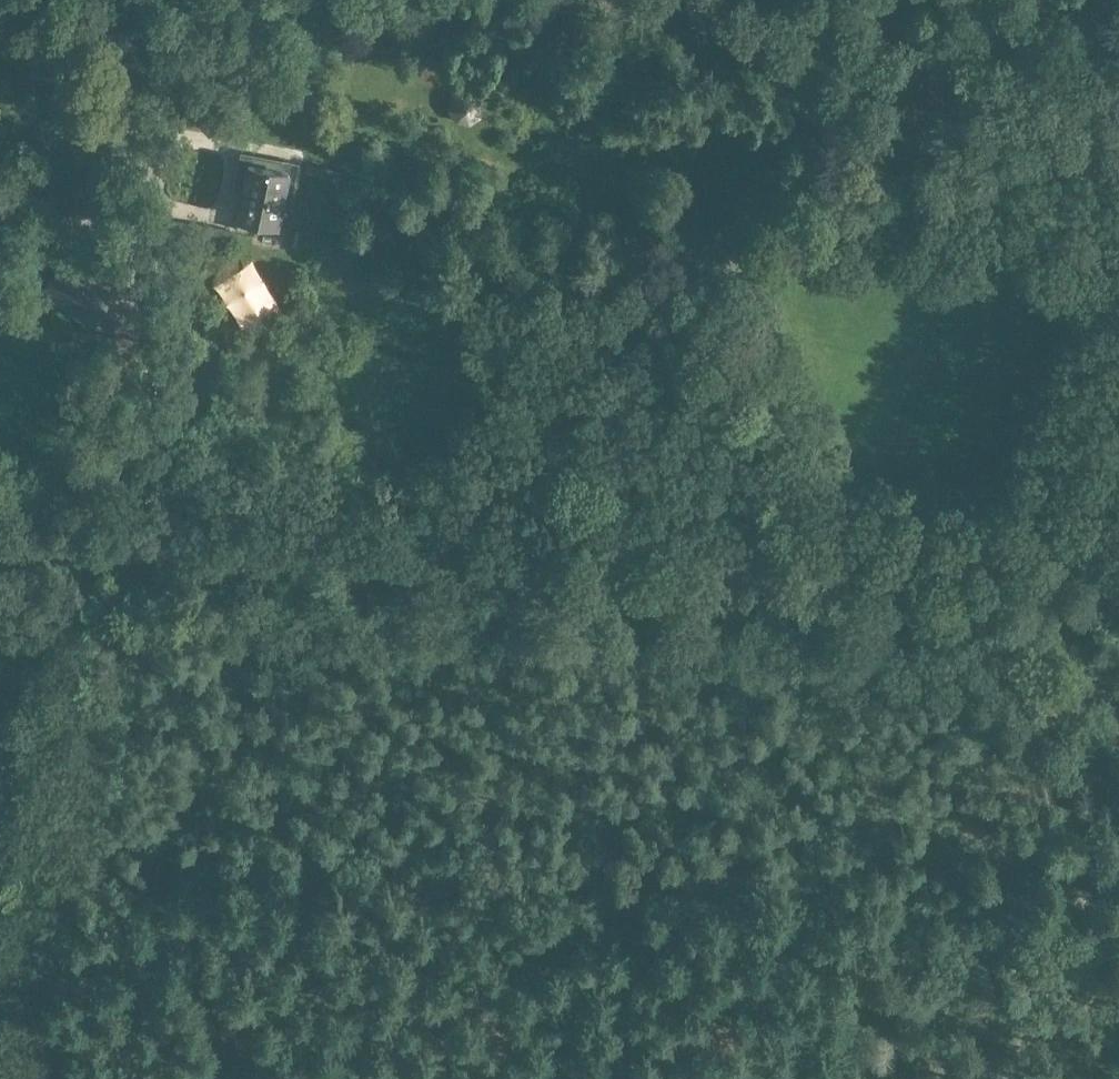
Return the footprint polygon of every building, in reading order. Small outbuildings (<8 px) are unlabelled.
[(287,169),(247,162),(238,214),(277,221),(287,169)]
